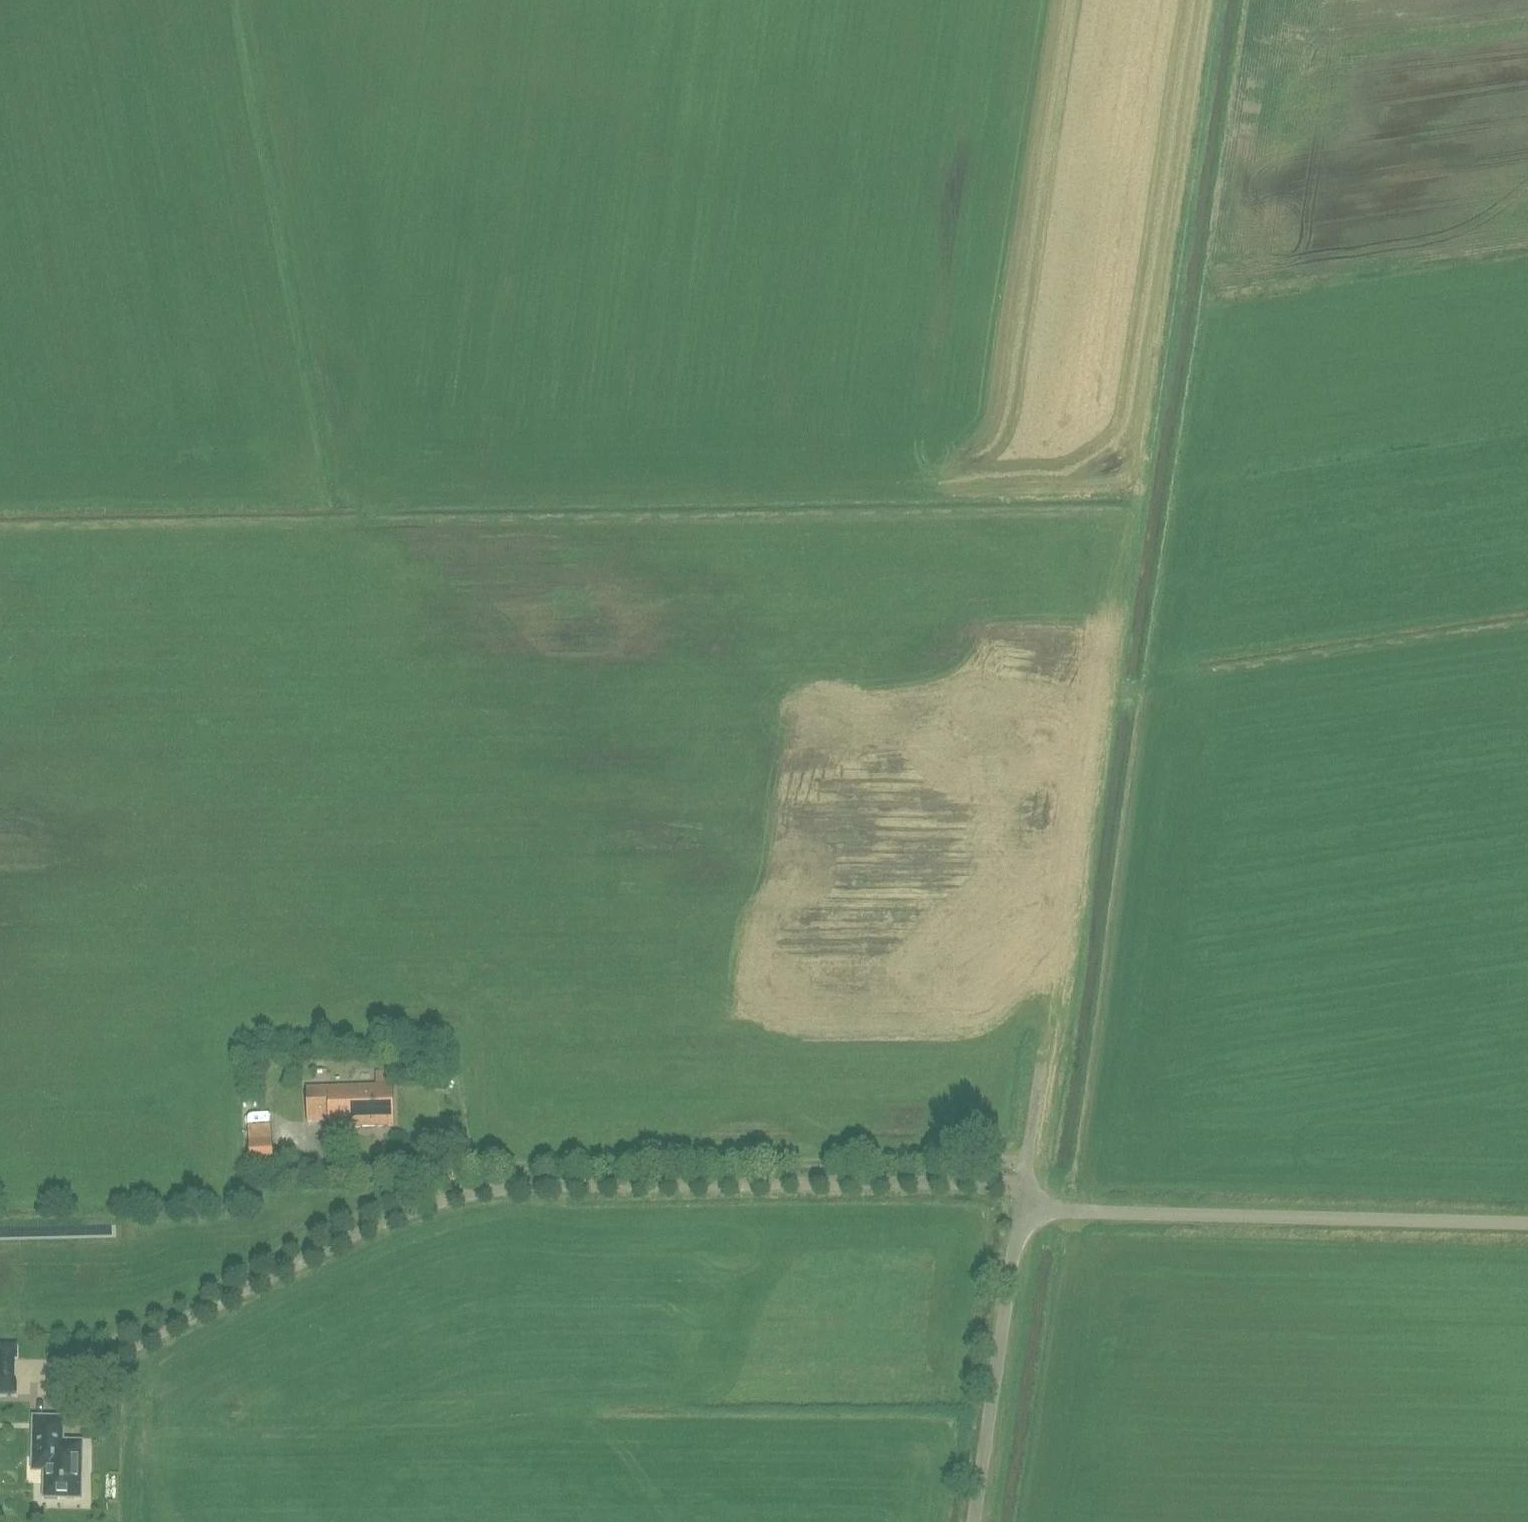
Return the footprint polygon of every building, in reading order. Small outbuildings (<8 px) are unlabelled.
[(393,1125),(392,1085),(391,1071),(375,1071),(376,1086),(307,1088),(308,1121),(329,1120),(329,1127),(393,1125)] [(248,1163),(273,1161),(270,1123),(247,1125),(248,1163)] [(13,1347),(0,1347),(0,1389),(12,1390),(12,1380),(10,1380),(10,1357),(13,1357),(13,1347)] [(34,1455),(46,1455),(45,1482),(43,1482),(42,1498),(59,1499),(59,1496),(79,1496),(79,1494),(82,1494),(82,1479),(80,1479),(80,1447),(61,1447),(62,1419),(35,1419),(34,1455)]
